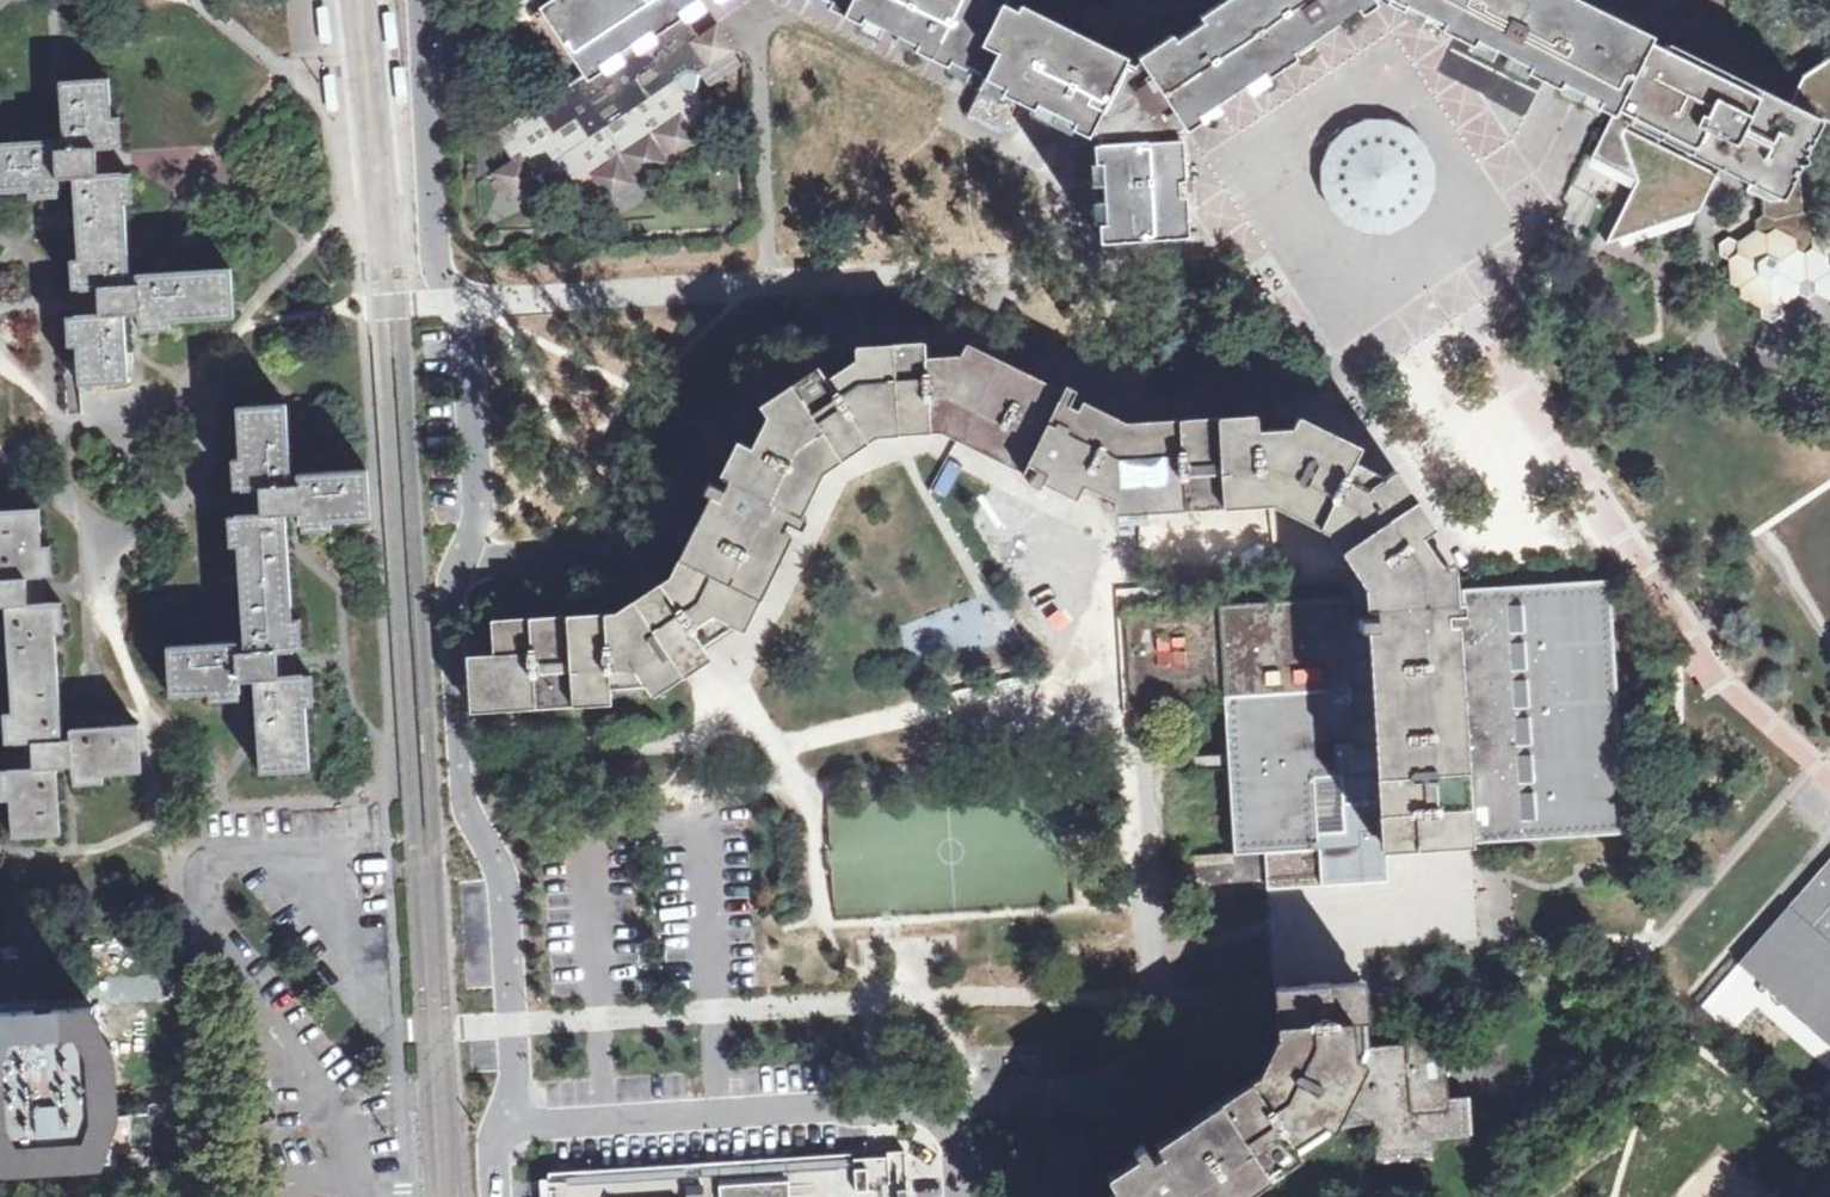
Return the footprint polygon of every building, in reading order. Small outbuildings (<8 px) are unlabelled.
[(542,7),(541,7),(565,45),(584,74),(589,82),(591,81),(586,72),(601,63),(606,70),(623,59),(618,51),(630,43),(636,51),(654,38),(650,30),(675,13),(681,9),(686,17),(703,5),(700,0),(553,0),(542,7)] [(1173,43),(1163,49),(1152,57),(1140,65),(1133,69),(1123,65),(1127,57),(1125,56),(1093,40),(1091,40),(1022,6),(1020,5),(1010,0),(815,0),(834,9),(837,3),(847,8),(868,19),(865,24),(882,34),(886,27),(899,33),(895,40),(920,52),(923,45),(934,50),(930,58),(934,59),(937,52),(953,61),(950,67),(968,77),(972,70),(985,77),(982,83),(1009,96),(1012,90),(1021,94),(1058,113),(1054,120),(1088,137),(1092,129),(1102,134),(1103,144),(1105,184),(1108,240),(1118,240),(1179,237),(1172,138),(1172,129),(1181,124),(1205,108),(1362,0),(1237,0),(1173,43)] [(1173,43),(1237,0),(1145,0),(1173,43)] [(1629,123),(1688,153),(1721,169),(1750,184),(1783,200),(1796,174),(1809,147),(1822,120),(1789,104),(1728,75),(1696,59),(1649,36),(1646,43),(1629,35),(1583,13),(1557,0),(1403,0),(1461,29),(1545,71),(1597,97),(1615,107),(1617,108),(1632,115),(1629,123)] [(686,17),(681,9),(675,13),(650,30),(654,38),(636,51),(630,43),(618,51),(623,59),(606,70),(601,63),(586,72),(591,81),(589,82),(584,74),(494,133),(513,159),(493,173),(513,200),(546,177),(566,181),(571,190),(584,193),(591,206),(602,207),(707,138),(709,127),(702,116),(704,102),(698,93),(701,76),(736,51),(718,23),(699,35),(686,17)] [(325,18),(324,10),(320,11),(323,48),(330,47),(327,17),(325,18)] [(333,47),(329,10),(324,10),(325,18),(327,17),(330,47),(333,47)] [(385,15),(388,52),(394,51),(393,44),(390,44),(388,14),(385,15)] [(393,44),(394,51),(398,51),(395,14),(388,14),(390,44),(393,44)] [(1136,58),(1140,65),(1152,57),(1148,50),(1136,58)] [(1789,104),(1822,120),(1809,147),(1815,150),(1829,139),(1829,60),(1803,78),(1789,104)] [(25,193),(26,202),(58,200),(57,179),(74,178),(79,259),(69,260),(71,288),(99,286),(101,318),(67,319),(67,348),(78,347),(80,383),(126,380),(122,316),(141,315),(141,331),(169,330),(169,320),(234,317),(231,269),(138,274),(138,283),(128,284),(126,252),(122,174),(96,176),(95,150),(111,150),(114,149),(110,78),(60,81),(64,150),(55,150),(55,142),(0,144),(0,194),(25,193)] [(1009,96),(982,83),(964,116),(1004,135),(1010,122),(1010,117),(1021,94),(1012,90),(1009,96)] [(1347,129),(1334,145),(1328,164),(1328,184),(1331,196),(1342,213),(1359,226),(1383,232),(1404,230),(1425,218),(1438,201),(1444,183),(1444,162),(1437,143),(1423,128),(1415,122),(1395,115),(1375,115),(1365,118),(1347,129)] [(1046,137),(1043,137),(1036,150),(1059,161),(1061,187),(1105,184),(1103,144),(1102,134),(1092,129),(1088,137),(1054,120),(1046,137)] [(1688,153),(1629,123),(1622,136),(1638,182),(1610,241),(1700,209),(1721,169),(1688,153)] [(1804,210),(1801,176),(1796,174),(1783,200),(1750,184),(1748,190),(1764,198),(1765,215),(1756,221),(1757,231),(1739,243),(1729,238),(1720,244),(1721,256),(1730,261),(1732,283),(1741,287),(1742,298),(1761,307),(1762,318),(1773,323),(1782,317),(1781,306),(1799,294),(1808,299),(1817,294),(1829,300),(1829,225),(1804,210)] [(1104,503),(1256,494),(1253,422),(1132,429),(1125,430),(1099,417),(957,347),(920,349),(922,422),(942,420),(1104,503)] [(895,423),(922,422),(920,349),(872,352),(854,353),(760,415),(676,582),(616,620),(490,628),(491,651),(467,654),(469,688),(470,699),(645,688),(711,646),(735,632),(815,463),(873,424),(895,423)] [(257,487),(259,515),(227,517),(229,548),(236,547),(243,654),(233,655),(232,644),(167,648),(170,695),(208,693),(209,702),(236,700),(235,686),(252,685),(258,773),(310,770),(306,707),(314,707),(312,675),(274,678),(272,652),(302,650),(300,619),(293,620),(286,514),(301,513),(302,531),(333,529),(333,521),(370,518),(366,470),(299,475),(300,482),(291,483),(286,406),(237,409),(240,460),(231,460),(233,489),(257,487)] [(1374,583),(1382,701),(1453,697),(1447,602),(1445,561),(1382,466),(1324,438),(1288,420),(1253,422),(1256,494),(1273,493),(1333,523),(1374,583)] [(71,729),(72,740),(62,740),(55,632),(63,631),(62,602),(30,604),(28,579),(53,577),(51,546),(42,547),(40,508),(0,511),(0,606),(7,605),(14,718),(5,718),(7,744),(30,742),(31,769),(0,771),(0,802),(8,801),(11,839),(61,836),(57,768),(73,767),(74,785),(104,783),(104,774),(142,772),(139,724),(71,729)] [(1463,601),(1447,602),(1453,697),(1460,825),(1460,842),(1472,842),(1473,856),(1492,855),(1491,843),(1542,839),(1625,833),(1617,708),(1609,580),(1462,590),(1463,601)] [(1359,830),(1390,829),(1382,701),(1376,618),(1346,620),(1345,597),(1219,605),(1235,855),(1360,846),(1359,830)] [(1217,689),(1212,611),(1211,607),(1208,606),(1131,611),(1128,612),(1126,615),(1131,694),(1134,697),(1214,692),(1217,689)] [(1460,825),(1453,697),(1382,701),(1390,829),(1402,829),(1460,825)] [(1686,1014),(1829,1138),(1829,848),(1686,1014)] [(1503,900),(1503,863),(1475,863),(1475,900),(1503,900)] [(1260,1073),(1201,1112),(1248,1189),(1329,1135),(1342,1107),(1336,1104),(1362,1049),(1368,1046),(1367,1020),(1365,985),(1365,967),(1274,971),(1276,990),(1278,1034),(1260,1073)] [(4,1124),(6,1166),(46,1163),(45,1154),(63,1153),(64,1161),(103,1159),(100,1117),(118,1116),(116,1091),(107,1092),(106,1070),(115,1069),(114,1046),(96,1047),(93,1006),(55,1008),(55,1018),(35,1019),(35,1010),(0,1012),(0,1124),(4,1124)] [(1406,1044),(1368,1046),(1362,1049),(1336,1104),(1342,1107),(1373,1124),(1376,1160),(1433,1156),(1432,1137),(1470,1134),(1467,1096),(1449,1097),(1447,1061),(1444,1023),(1405,1024),(1406,1044)] [(1201,1112),(1125,1163),(1107,1175),(1115,1186),(1109,1196),(1236,1196),(1248,1189),(1201,1112)] [(907,1155),(550,1178),(552,1196),(909,1196),(907,1155)]
